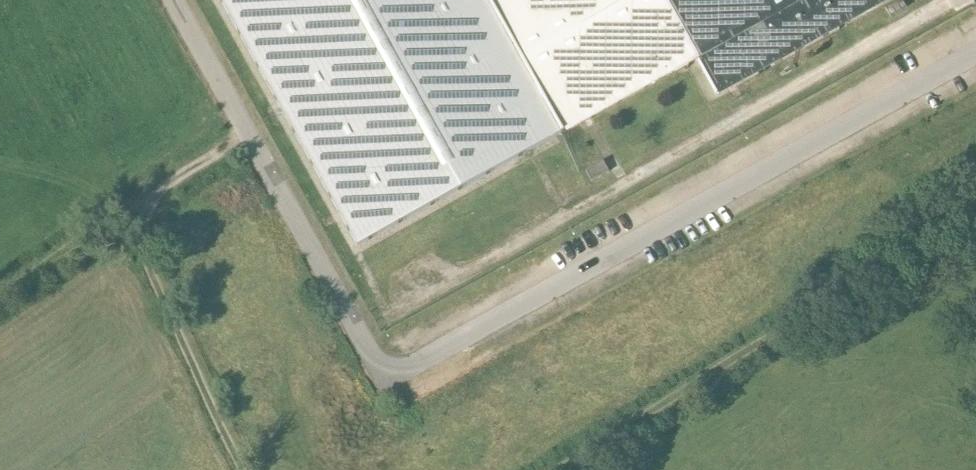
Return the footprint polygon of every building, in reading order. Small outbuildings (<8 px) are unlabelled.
[(571,142),(698,70),(723,113),(922,0),(490,0),(571,142)]
